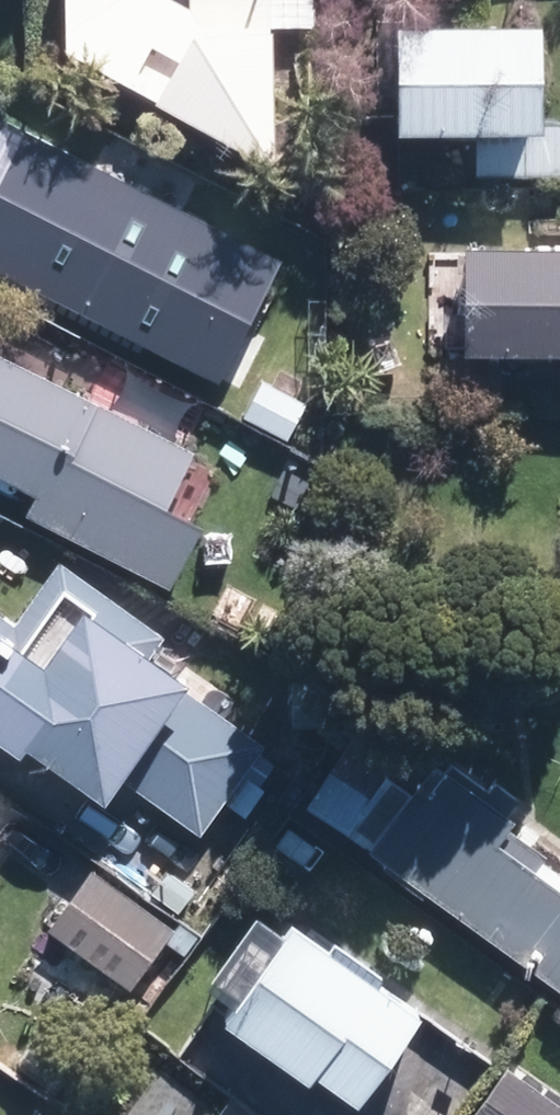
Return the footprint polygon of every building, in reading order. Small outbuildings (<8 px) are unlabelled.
[(69,35),(277,157),(270,0),(68,0),(69,35)] [(550,1),(401,5),(404,109),(553,105),(550,1)] [(483,112),(484,170),(559,168),(559,110),(483,112)] [(8,111),(0,126),(0,266),(208,373),(273,247),(8,111)] [(474,228),(474,336),(559,336),(559,228),(474,228)] [(200,436),(0,340),(0,468),(38,486),(29,504),(177,575),(206,515),(170,499),(200,436)] [(307,394),(267,374),(249,409),(289,429),(307,394)] [(113,777),(122,764),(204,822),(271,727),(192,672),(200,661),(59,562),(19,619),(0,606),(0,698),(113,777)] [(559,975),(559,873),(502,832),(522,804),(437,743),(426,757),(367,715),(309,795),(559,975)] [(103,869),(33,961),(112,1020),(181,928),(103,869)] [(359,1090),(422,1000),(383,972),(389,963),(341,930),(335,938),(292,909),(229,999),(359,1090)] [(130,1114),(243,1114),(247,1110),(168,1058),(130,1114)] [(512,1058),(472,1114),(559,1114),(559,1090),(512,1058)]
